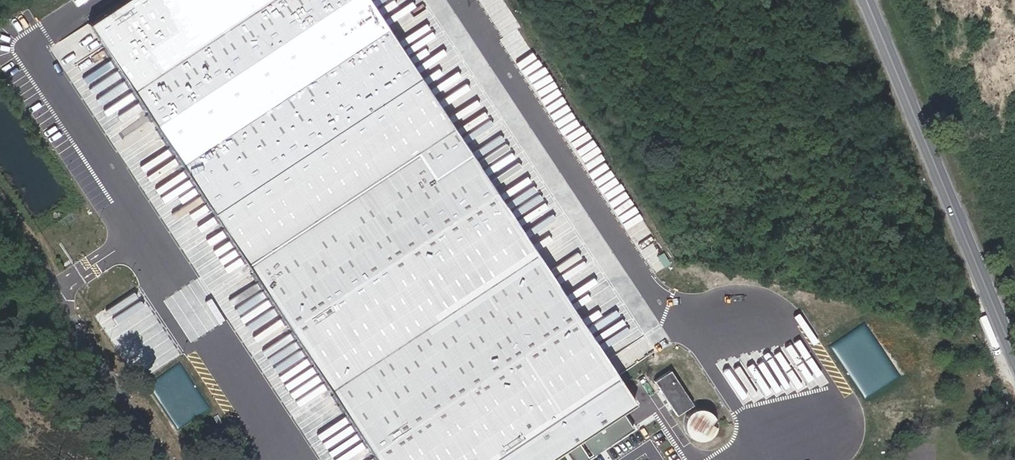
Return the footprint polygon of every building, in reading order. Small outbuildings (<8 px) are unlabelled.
[(368,0),(121,0),(87,23),(375,459),(546,459),(564,448),(572,459),(583,459),(633,427),(622,410),(634,402),(368,0)] [(692,404),(669,370),(653,380),(676,414),(687,408),(689,412),(688,412),(687,413),(686,414),(685,416),(685,417),(684,418),(684,419),(684,420),(684,421),(683,423),(683,424),(683,425),(684,426),(684,427),(684,428),(685,429),(685,431),(685,432),(686,432),(686,433),(687,434),(688,434),(688,435),(689,436),(690,437),(691,437),(692,438),(693,438),(694,439),(695,439),(696,439),(697,439),(699,440),(700,439),(701,439),(702,439),(703,439),(704,439),(705,438),(706,437),(707,437),(708,436),(709,436),(710,435),(711,434),(712,433),(713,432),(713,431),(714,430),(714,428),(715,427),(715,426),(715,425),(715,423),(715,422),(715,420),(714,419),(714,417),(713,416),(713,415),(712,414),(711,413),(710,412),(709,411),(708,411),(707,410),(706,409),(705,409),(704,408),(703,408),(702,408),(701,408),(700,408),(699,408),(698,408),(697,408),(696,408),(695,409),(693,409),(692,409),(690,406),(692,404)]
